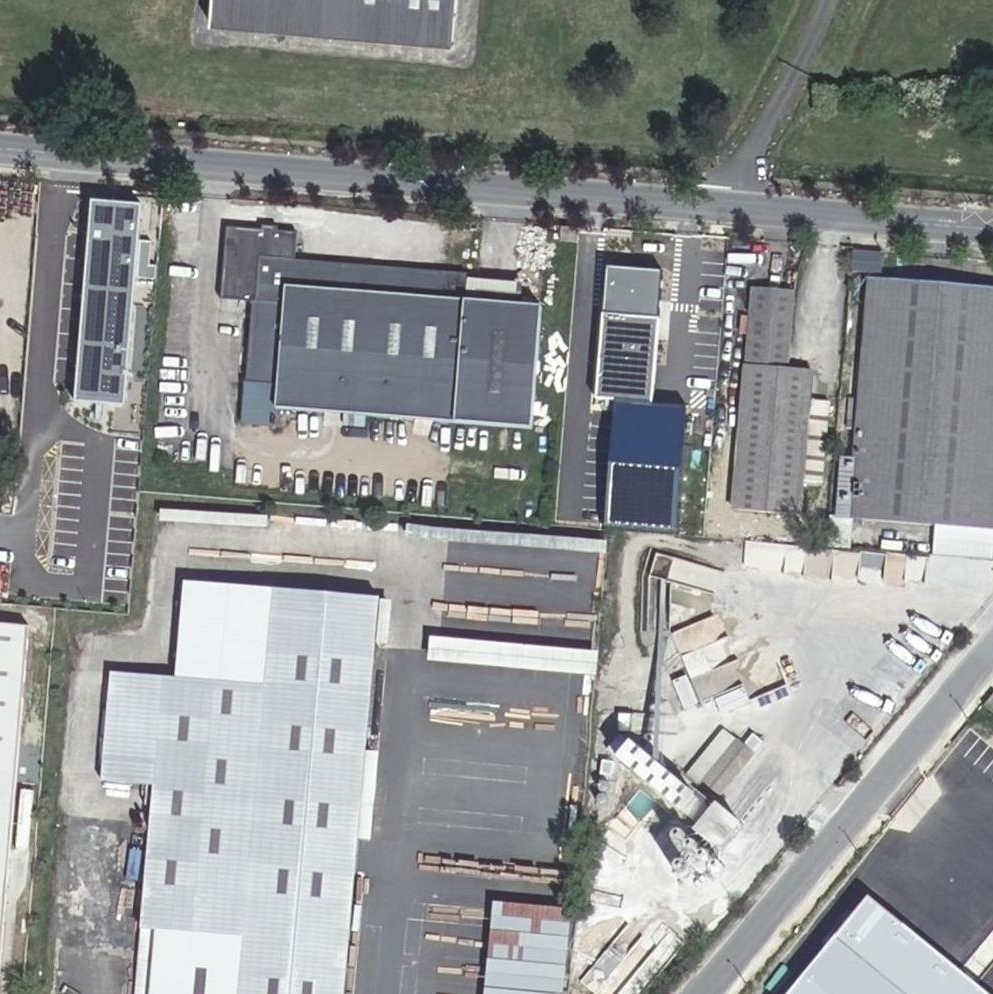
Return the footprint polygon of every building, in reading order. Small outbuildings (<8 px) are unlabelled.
[(210,23),(454,41),(458,0),(212,0),(210,23)] [(515,306),(463,302),(466,275),(296,262),(298,232),(277,230),(270,236),(264,229),(227,225),(221,300),(254,303),(247,384),(279,386),(277,408),(344,413),(356,414),(365,415),(371,415),(385,416),(531,428),(541,308),(515,306)] [(130,241),(88,236),(79,338),(120,342),(130,241)] [(856,269),(881,269),(881,251),(856,251),(856,269)] [(636,271),(645,272),(646,263),(635,262),(634,271),(636,271)] [(636,271),(634,271),(610,268),(598,399),(651,404),(662,273),(645,272),(636,271)] [(473,282),(472,302),(515,306),(517,286),(473,282)] [(868,282),(859,396),(850,395),(848,421),(856,421),(854,455),(853,463),(845,462),(844,473),(852,474),(849,516),(992,528),(992,291),(868,282)] [(752,289),(734,509),(800,514),(803,480),(825,483),(832,402),(810,401),(812,371),(787,369),(795,292),(752,289)] [(279,386),(247,384),(245,405),(277,408),(279,386)] [(277,408),(245,405),(244,422),(276,425),(277,408)] [(356,414),(344,413),(343,426),(364,428),(365,415),(356,414)] [(854,455),(856,421),(848,421),(845,455),(854,455)] [(268,678),(274,615),(278,585),(187,577),(177,670),(268,678)] [(378,625),(381,597),(278,585),(274,615),(378,625)] [(151,993),(344,993),(378,625),(274,615),(268,678),(177,670),(177,677),(167,676),(157,784),(144,926),(158,928),(151,993)] [(27,626),(0,623),(0,993),(1,993),(27,626)] [(104,779),(157,784),(167,676),(113,671),(104,779)] [(984,706),(992,713),(992,695),(984,706)] [(721,798),(761,750),(751,742),(735,761),(716,745),(709,752),(729,768),(711,791),(721,798)] [(684,806),(696,791),(634,743),(623,757),(684,806)] [(715,806),(696,791),(684,806),(680,811),(699,826),(715,806)] [(747,833),(715,806),(699,826),(731,852),(747,833)] [(673,836),(716,871),(724,861),(681,825),(673,836)] [(872,899),(791,993),(988,993),(872,899)] [(483,993),(561,993),(569,907),(491,901),(483,993)]
